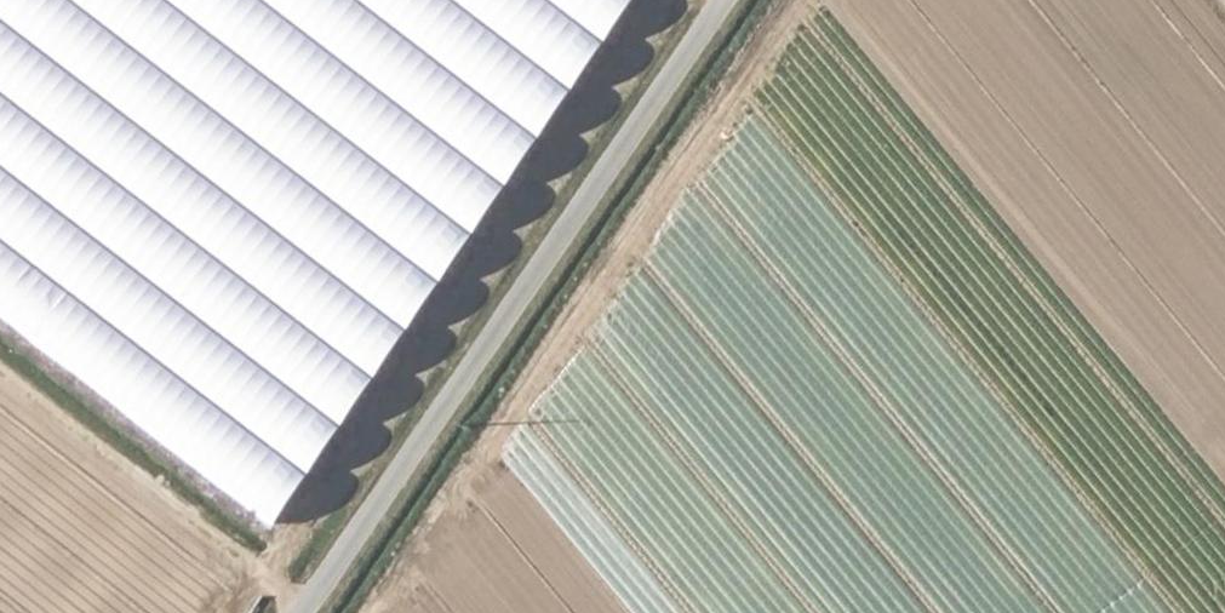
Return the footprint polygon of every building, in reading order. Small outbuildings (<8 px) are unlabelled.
[(264,506),(640,0),(0,0),(0,311),(264,506)]
